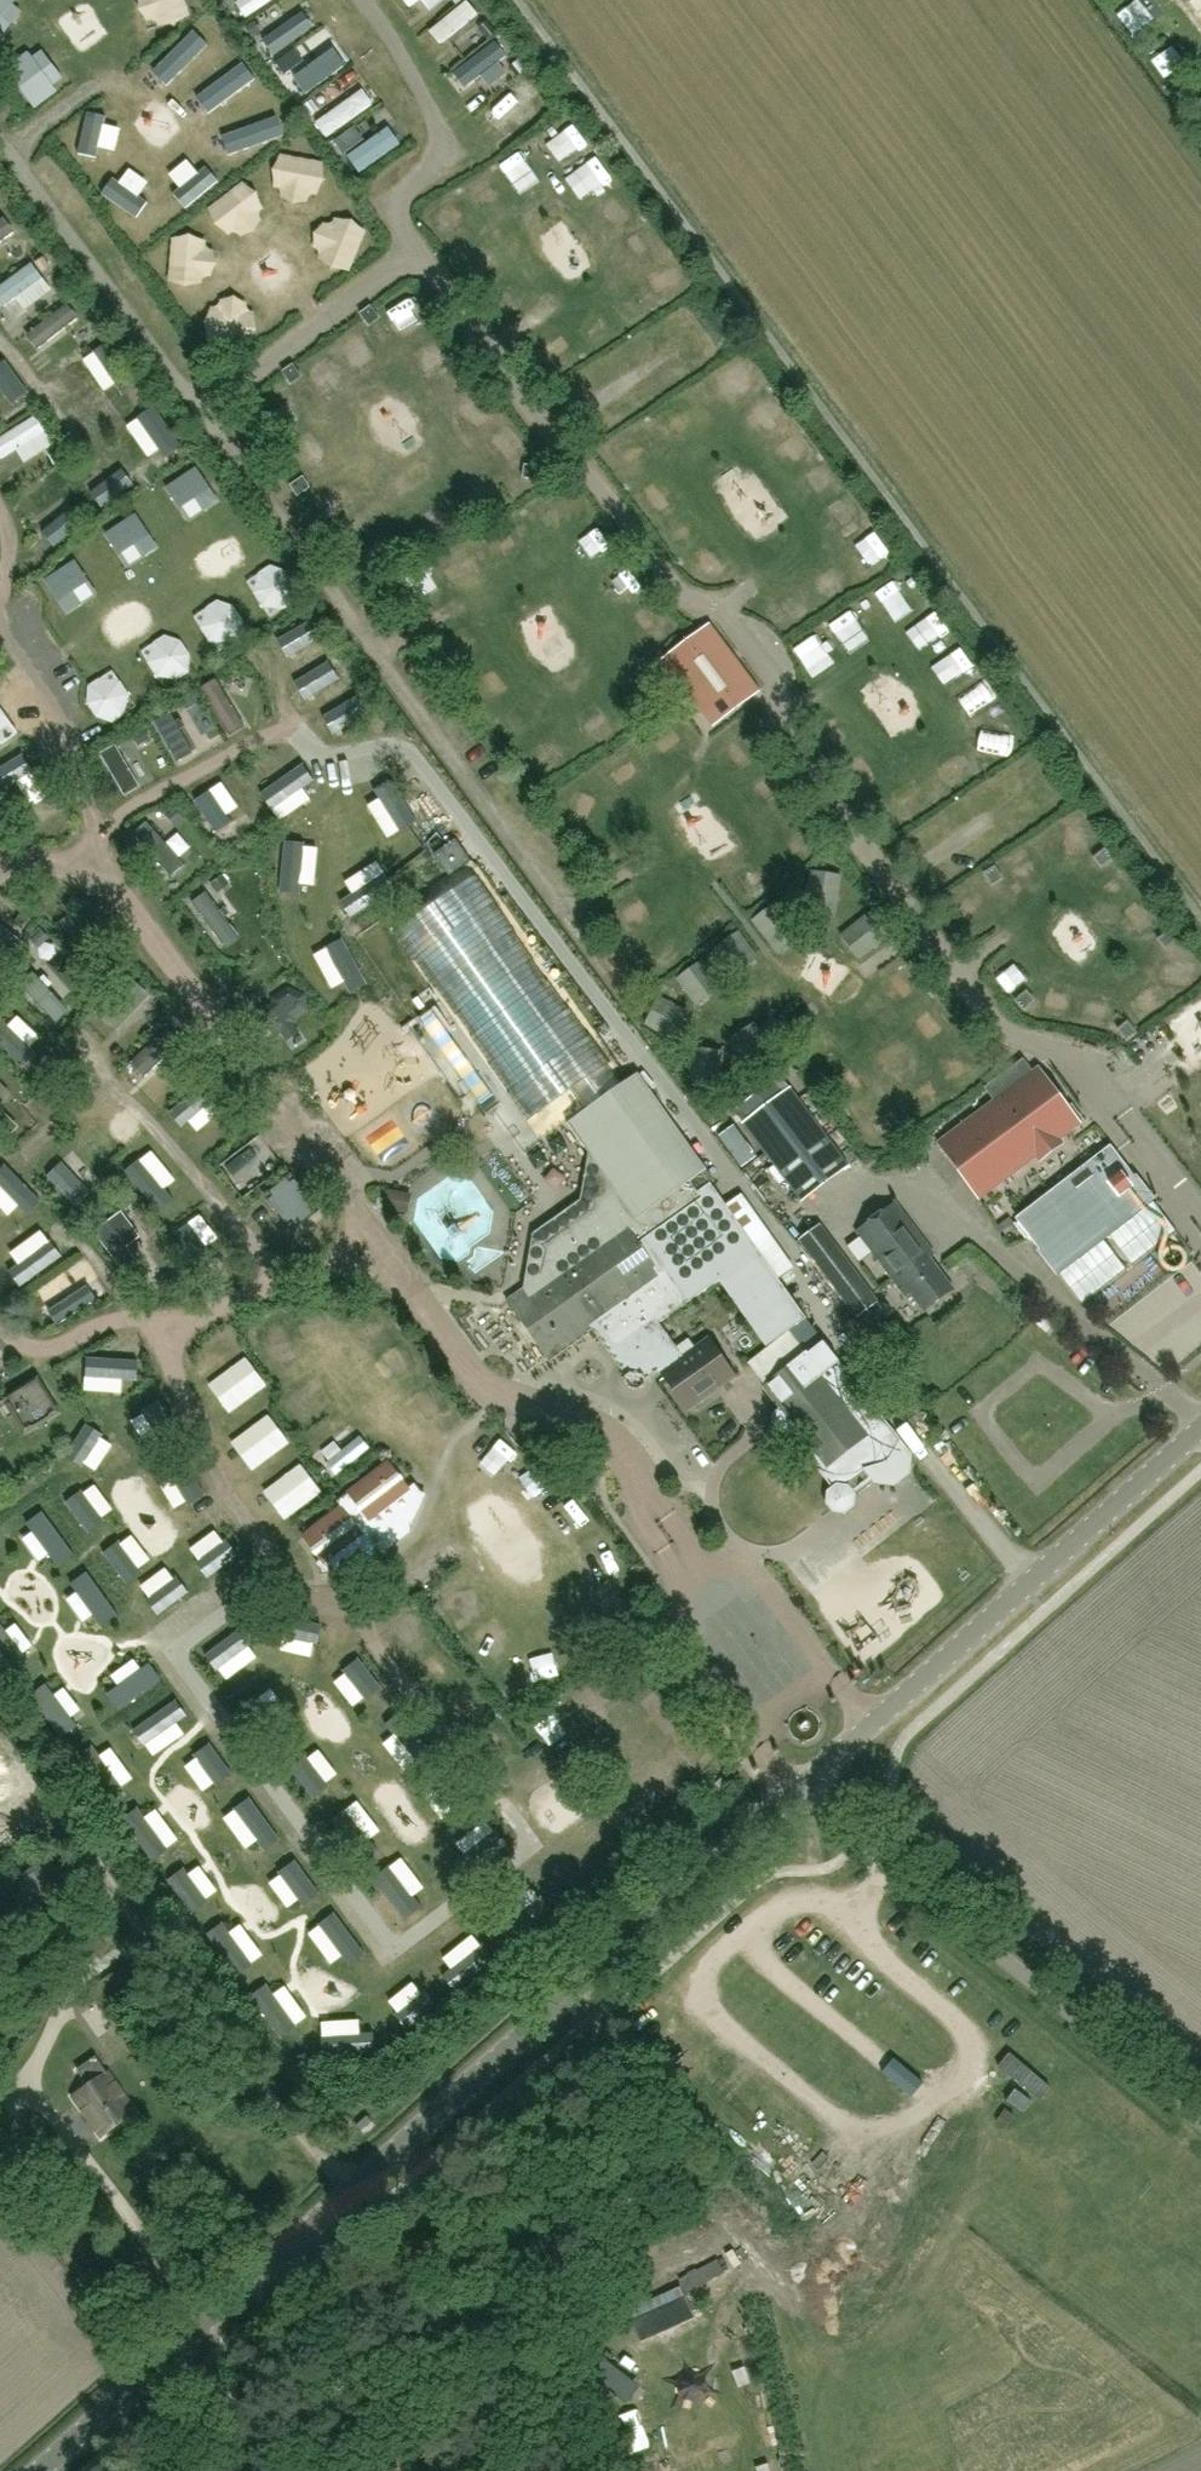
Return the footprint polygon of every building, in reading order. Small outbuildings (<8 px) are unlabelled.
[(15,1),(14,0),(0,0),(0,20),(15,1)] [(134,16),(147,30),(174,6),(169,0),(152,0),(134,16)] [(248,15),(276,0),(240,0),(248,15)] [(432,28),(447,46),(485,15),(472,0),(465,0),(432,28)] [(1128,3),(1140,20),(1164,4),(1161,0),(1133,0),(1128,3)] [(262,37),(277,57),(320,27),(305,6),(262,37)] [(161,51),(179,67),(210,33),(193,17),(161,51)] [(4,47),(15,63),(51,38),(40,22),(4,47)] [(497,38),(454,66),(469,90),(512,61),(497,38)] [(302,73),(311,90),(349,70),(339,52),(302,73)] [(6,73),(34,110),(56,93),(29,56),(6,73)] [(229,65),(193,87),(203,103),(239,82),(229,65)] [(486,101),(494,117),(536,95),(528,80),(486,101)] [(367,87),(317,115),(329,135),(378,107),(367,87)] [(228,138),(247,122),(255,131),(281,109),(264,88),(218,126),(228,138)] [(109,94),(52,136),(89,183),(131,152),(125,137),(128,121),(109,94)] [(566,119),(550,134),(568,153),(584,137),(566,119)] [(366,170),(406,146),(394,127),(354,150),(366,170)] [(292,134),(245,165),(259,186),(306,155),(292,134)] [(519,191),(537,182),(522,150),(504,158),(519,191)] [(145,152),(102,185),(114,202),(158,170),(145,152)] [(596,153),(568,175),(584,196),(611,174),(596,153)] [(317,179),(330,198),(341,190),(328,172),(317,179)] [(288,223),(325,196),(312,179),(275,206),(288,223)] [(188,217),(180,202),(170,208),(160,189),(131,204),(149,238),(188,217)] [(19,230),(3,211),(0,214),(0,246),(19,230)] [(312,272),(355,236),(340,219),(297,255),(312,272)] [(175,282),(216,252),(203,234),(182,249),(176,241),(156,256),(175,282)] [(48,280),(34,258),(0,279),(0,296),(6,305),(48,280)] [(232,271),(197,291),(203,301),(194,306),(200,316),(244,291),(232,271)] [(45,349),(84,318),(68,299),(29,330),(45,349)] [(402,318),(422,339),(440,322),(420,301),(402,318)] [(261,312),(216,341),(228,359),(273,330),(261,312)] [(379,318),(369,325),(378,337),(388,329),(379,318)] [(72,385),(112,361),(105,349),(65,373),(72,385)] [(144,353),(68,412),(100,453),(173,395),(144,353)] [(299,374),(290,382),(299,393),(308,385),(299,374)] [(475,384),(469,374),(457,382),(463,392),(475,384)] [(497,409),(480,386),(462,400),(479,423),(497,409)] [(0,434),(0,448),(7,458),(50,432),(37,412),(0,434)] [(105,452),(117,470),(167,437),(156,420),(142,430),(140,428),(105,452)] [(537,478),(539,467),(524,464),(523,476),(537,478)] [(218,500),(194,466),(164,487),(178,508),(197,495),(206,508),(218,500)] [(310,487),(304,477),(292,485),(298,495),(310,487)] [(158,545),(135,511),(104,532),(118,553),(137,541),(147,553),(158,545)] [(406,558),(416,552),(409,540),(398,546),(406,558)] [(709,552),(695,570),(713,584),(726,566),(709,552)] [(75,557),(44,577),(66,612),(78,604),(70,591),(89,578),(75,557)] [(612,595),(634,575),(622,562),(600,582),(612,595)] [(252,591),(263,607),(284,609),(294,602),(295,584),(286,570),(277,576),(270,565),(260,572),(252,591)] [(880,606),(907,621),(924,590),(897,575),(880,606)] [(200,626),(211,642),(231,643),(242,637),(243,619),(234,604),(225,610),(218,599),(207,606),(200,626)] [(852,645),(872,633),(856,606),(836,618),(852,645)] [(918,649),(947,630),(936,613),(907,631),(918,649)] [(707,627),(666,658),(715,724),(756,693),(707,627)] [(820,672),(838,663),(821,630),(802,639),(820,672)] [(148,661),(159,677),(180,678),(190,671),(191,654),(182,639),(173,645),(166,634),(156,641),(148,661)] [(933,669),(946,689),(976,670),(962,650),(933,669)] [(220,672),(204,681),(235,737),(251,729),(220,672)] [(322,711),(355,687),(345,674),(326,688),(320,679),(297,695),(305,707),(315,700),(322,711)] [(131,695),(121,678),(100,677),(89,684),(88,702),(97,716),(106,710),(113,721),(124,714),(131,695)] [(988,683),(958,700),(972,725),(1002,709),(988,683)] [(2,743),(19,731),(0,704),(0,740),(2,743)] [(583,710),(571,718),(582,733),(594,725),(583,710)] [(1018,727),(995,724),(992,749),(1014,752),(1018,727)] [(170,734),(184,761),(202,752),(187,725),(170,734)] [(122,794),(145,787),(136,752),(113,758),(122,794)] [(645,756),(634,762),(649,785),(659,779),(645,756)] [(216,785),(196,793),(209,824),(229,816),(216,785)] [(179,855),(192,847),(182,830),(169,838),(179,855)] [(1105,849),(1094,858),(1101,866),(1111,857),(1105,849)] [(994,885),(1003,880),(996,868),(987,874),(994,885)] [(208,888),(194,899),(233,945),(246,934),(208,888)] [(2,997),(55,942),(42,923),(0,892),(0,995),(2,997)] [(834,920),(851,939),(876,917),(864,904),(850,918),(844,911),(834,920)] [(318,939),(341,963),(367,938),(344,914),(318,939)] [(865,936),(883,963),(902,951),(884,924),(865,936)] [(1169,932),(1159,941),(1165,948),(1175,940),(1169,932)] [(749,946),(730,957),(741,976),(760,965),(749,946)] [(137,951),(59,1034),(77,1054),(115,1065),(178,1010),(137,951)] [(823,952),(809,960),(821,981),(835,973),(823,952)] [(890,973),(911,996),(928,981),(906,958),(890,973)] [(50,1005),(62,994),(38,967),(26,979),(50,1005)] [(466,998),(527,1090),(571,1061),(509,969),(466,998)] [(278,1032),(295,1021),(295,1017),(306,1009),(306,993),(287,984),(271,995),(273,1001),(269,1007),(266,1003),(259,1008),(260,1018),(263,1027),(278,1032)] [(1016,1000),(1023,1008),(1033,999),(1026,992),(1016,1000)] [(1086,1024),(1106,1025),(1107,1010),(1087,1008),(1086,1024)] [(437,1037),(434,1039),(452,1066),(469,1055),(441,1014),(428,1023),(437,1037)] [(1113,1034),(1123,1036),(1125,1023),(1115,1021),(1113,1034)] [(745,1045),(755,1060),(772,1048),(762,1033),(745,1045)] [(1038,1068),(938,1143),(980,1200),(1080,1124),(1038,1068)] [(735,1375),(734,1374),(709,1340),(684,1358),(659,1323),(689,1302),(720,1280),(766,1347),(806,1318),(713,1183),(705,1173),(709,1170),(641,1073),(570,1123),(591,1153),(583,1200),(535,1233),(524,1289),(525,1290),(509,1301),(550,1358),(593,1328),(627,1376),(626,1382),(644,1386),(646,1379),(659,1370),(687,1409),(735,1375)] [(196,1085),(176,1103),(195,1123),(215,1105),(196,1085)] [(802,1201),(850,1165),(790,1086),(741,1123),(802,1201)] [(431,1131),(441,1117),(428,1106),(417,1120),(431,1131)] [(243,1130),(253,1123),(241,1107),(232,1115),(243,1130)] [(385,1133),(385,1156),(400,1156),(400,1133),(385,1133)] [(247,1191),(283,1167),(274,1153),(265,1158),(256,1143),(228,1161),(247,1191)] [(1153,1250),(1177,1232),(1153,1201),(1154,1201),(1136,1177),(1134,1179),(1110,1148),(1017,1219),(1041,1250),(1039,1252),(1057,1275),(1058,1274),(1082,1305),(1106,1287),(1106,1288),(1155,1252),(1153,1250)] [(132,1150),(117,1164),(152,1200),(167,1186),(132,1150)] [(0,1168),(0,1202),(3,1199),(2,1198),(19,1181),(3,1165),(0,1168)] [(319,1208),(294,1175),(267,1196),(292,1229),(319,1208)] [(387,1189),(383,1212),(408,1217),(413,1194),(387,1189)] [(899,1265),(912,1256),(908,1252),(914,1248),(917,1252),(927,1244),(896,1203),(857,1233),(888,1273),(899,1265)] [(105,1229),(116,1249),(141,1234),(130,1214),(105,1229)] [(860,1323),(881,1308),(823,1230),(802,1245),(860,1323)] [(202,1285),(225,1277),(209,1231),(186,1239),(202,1285)] [(46,1236),(3,1253),(9,1269),(53,1253),(46,1236)] [(912,1256),(899,1265),(888,1273),(891,1278),(909,1301),(914,1297),(925,1311),(954,1289),(930,1257),(934,1253),(927,1244),(917,1252),(914,1248),(908,1252),(912,1256)] [(1200,1318),(1200,1297),(1192,1286),(1181,1294),(1200,1318)] [(65,1327),(104,1303),(96,1289),(56,1313),(65,1327)] [(1182,1352),(1200,1337),(1171,1300),(1152,1316),(1182,1352)] [(911,1475),(913,1455),(826,1341),(810,1353),(809,1351),(807,1352),(790,1331),(748,1364),(765,1385),(764,1385),(781,1407),(773,1414),(771,1434),(790,1435),(831,1488),(826,1492),(825,1504),(833,1514),(846,1515),(855,1507),(857,1495),(853,1491),(870,1478),(876,1485),(895,1487),(911,1475)] [(102,1382),(137,1356),(125,1341),(90,1367),(102,1382)] [(265,1383),(248,1358),(223,1376),(241,1400),(265,1383)] [(39,1373),(2,1395),(25,1436),(63,1411),(39,1373)] [(287,1440),(269,1416),(245,1433),(263,1458),(287,1440)] [(323,1444),(342,1464),(368,1439),(350,1420),(323,1444)] [(502,1474),(512,1439),(489,1432),(479,1468),(502,1474)] [(89,1452),(76,1462),(94,1486),(107,1476),(89,1452)] [(172,1463),(153,1475),(168,1500),(188,1488),(172,1463)] [(322,1574),(361,1569),(368,1563),(370,1553),(376,1552),(390,1542),(393,1536),(402,1537),(410,1531),(425,1495),(420,1493),(414,1486),(409,1490),(389,1464),(338,1503),(342,1507),(304,1536),(322,1560),(318,1564),(321,1568),(322,1574)] [(320,1489),(303,1465),(278,1482),(296,1507),(320,1489)] [(544,1466),(529,1482),(548,1499),(563,1482),(544,1466)] [(26,1493),(41,1519),(65,1505),(49,1479),(26,1493)] [(1045,1484),(1037,1492),(1050,1507),(1059,1500),(1045,1484)] [(570,1549),(600,1529),(586,1508),(556,1529),(570,1549)] [(184,1546),(215,1533),(205,1510),(174,1523),(184,1546)] [(841,1560),(850,1546),(837,1537),(828,1551),(841,1560)] [(231,1541),(201,1559),(214,1581),(244,1563),(231,1541)] [(605,1579),(627,1572),(621,1550),(599,1557),(605,1579)] [(633,1619),(633,1593),(612,1593),(612,1619),(633,1619)] [(17,1662),(37,1647),(25,1630),(4,1646),(17,1662)] [(208,1634),(199,1641),(214,1662),(223,1655),(208,1634)] [(325,1656),(340,1678),(368,1660),(353,1637),(325,1656)] [(591,1637),(578,1642),(586,1662),(599,1657),(591,1637)] [(650,1655),(621,1671),(630,1688),(659,1671),(650,1655)] [(54,1674),(62,1691),(79,1683),(71,1666),(54,1674)] [(41,1682),(52,1700),(63,1694),(51,1676),(41,1682)] [(529,1678),(513,1694),(530,1712),(546,1697),(529,1678)] [(360,1698),(372,1720),(396,1707),(383,1685),(360,1698)] [(665,1702),(649,1715),(659,1728),(675,1715),(665,1702)] [(88,1706),(68,1721),(82,1742),(103,1727),(88,1706)] [(538,1730),(545,1747),(564,1740),(557,1722),(538,1730)] [(703,1734),(682,1746),(693,1766),(714,1754),(703,1734)] [(302,1773),(321,1756),(307,1741),(288,1759),(302,1773)] [(446,1767),(430,1779),(447,1800),(462,1788),(446,1767)] [(147,1831),(163,1819),(146,1796),(129,1809),(147,1831)] [(378,1834),(366,1803),(352,1808),(364,1840),(378,1834)] [(483,1807),(463,1815),(471,1836),(491,1829),(483,1807)] [(169,1838),(185,1861),(202,1849),(186,1826),(169,1838)] [(155,1848),(177,1872),(187,1862),(165,1838),(155,1848)] [(107,1947),(76,1898),(54,1863),(40,1840),(4,1861),(17,1884),(70,1969),(107,1947)] [(400,1851),(375,1875),(390,1890),(414,1867),(400,1851)] [(208,1886),(223,1875),(212,1860),(197,1870),(208,1886)] [(511,1897),(530,1883),(518,1867),(499,1881),(511,1897)] [(198,1872),(185,1878),(194,1899),(207,1894),(198,1872)] [(544,1899),(530,1925),(544,1932),(557,1907),(544,1899)] [(218,1917),(228,1940),(249,1930),(238,1908),(218,1917)] [(287,2020),(305,2006),(290,1985),(271,1999),(287,2020)] [(376,2065),(399,2055),(389,2033),(366,2043),(376,2065)] [(101,2137),(136,2113),(112,2074),(107,2077),(95,2059),(78,2070),(89,2086),(74,2096),(101,2137)] [(687,2288),(633,2311),(641,2329),(695,2307),(687,2288)] [(693,2307),(677,2316),(688,2335),(704,2326),(693,2307)] [(647,2370),(631,2375),(637,2393),(654,2387),(647,2370)] [(638,2456),(657,2449),(643,2409),(623,2416),(638,2456)]
